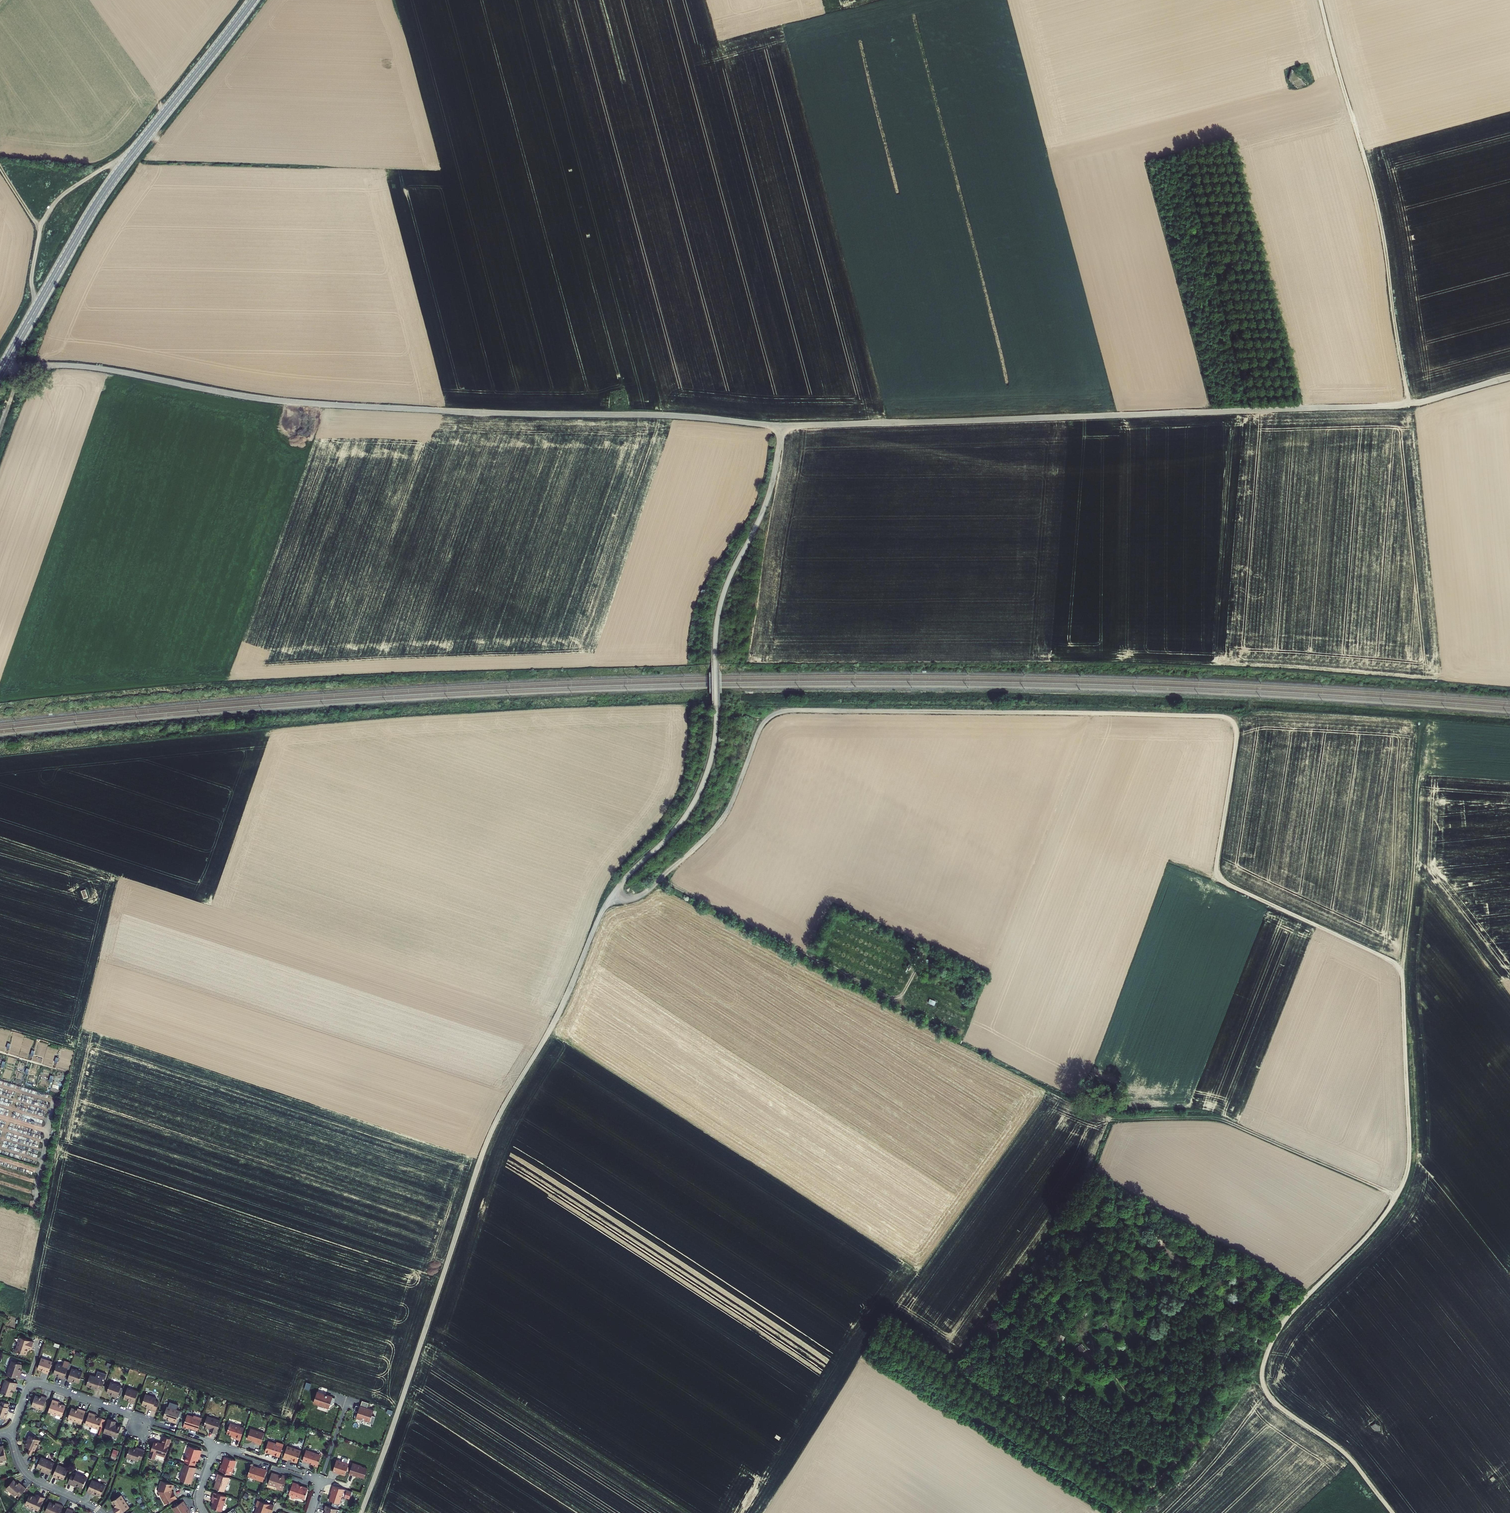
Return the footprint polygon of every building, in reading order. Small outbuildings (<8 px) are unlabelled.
[(1297,87),(1299,87),(1305,85),(1306,85),(1306,84),(1305,84),(1292,70),(1292,69),(1291,70),(1289,76),(1289,77),(1289,79),(1289,80),(1291,82),(1292,83),(1294,85),(1295,86),(1295,87),(1296,87),(1297,87)] [(15,1351),(26,1355),(28,1349),(28,1347),(31,1348),(34,1342),(20,1337),(15,1351)] [(44,1373),(48,1374),(49,1371),(50,1369),(50,1367),(51,1364),(52,1362),(41,1358),(38,1369),(43,1371),(45,1371),(44,1373)] [(7,1374),(19,1379),(21,1372),(20,1371),(20,1370),(22,1364),(21,1364),(17,1363),(12,1361),(7,1374)] [(64,1361),(63,1365),(57,1363),(57,1364),(55,1371),(53,1374),(59,1376),(60,1376),(60,1378),(64,1379),(70,1363),(64,1361)] [(72,1369),(67,1381),(71,1382),(72,1380),(73,1381),(79,1383),(83,1372),(72,1369)] [(94,1388),(95,1387),(98,1388),(101,1389),(106,1374),(98,1371),(96,1377),(90,1375),(86,1386),(94,1388)] [(15,1390),(18,1383),(5,1379),(1,1393),(11,1396),(13,1391),(14,1389),(15,1390)] [(113,1397),(117,1398),(121,1386),(110,1382),(107,1392),(112,1394),(114,1395),(113,1397)] [(130,1402),(134,1404),(138,1392),(127,1388),(124,1398),(129,1400),(131,1401),(130,1402)] [(319,1404),(318,1405),(323,1407),(324,1406),(329,1408),(330,1404),(332,1405),(335,1398),(329,1396),(328,1397),(325,1396),(326,1395),(317,1392),(313,1403),(319,1404)] [(145,1394),(142,1405),(149,1407),(148,1409),(156,1411),(159,1402),(155,1400),(156,1398),(145,1394)] [(43,1410),(47,1397),(43,1396),(43,1398),(41,1397),(36,1395),(32,1406),(43,1410)] [(59,1402),(52,1399),(48,1412),(62,1416),(65,1406),(60,1404),(58,1403),(59,1402)] [(6,1418),(8,1411),(7,1410),(8,1407),(9,1403),(2,1401),(0,1405),(0,1404),(0,1417),(6,1418)] [(170,1421),(176,1423),(178,1419),(179,1416),(180,1412),(180,1411),(176,1410),(178,1405),(170,1402),(168,1407),(167,1407),(163,1417),(169,1419),(170,1420),(170,1421)] [(360,1406),(356,1405),(354,1410),(358,1411),(356,1418),(362,1420),(362,1419),(368,1421),(367,1422),(373,1424),(375,1417),(372,1416),(374,1411),(367,1408),(360,1406)] [(81,1423),(86,1411),(79,1409),(79,1410),(77,1410),(71,1408),(68,1418),(81,1423)] [(96,1414),(89,1412),(85,1424),(98,1429),(102,1418),(97,1416),(95,1416),(96,1414)] [(198,1431),(202,1418),(195,1416),(193,1416),(188,1415),(187,1416),(183,1427),(189,1428),(189,1427),(192,1428),(192,1429),(198,1431)] [(216,1433),(221,1421),(207,1416),(204,1426),(210,1429),(210,1431),(216,1433)] [(116,1421),(108,1419),(103,1432),(117,1437),(121,1426),(115,1424),(116,1421)] [(234,1438),(240,1440),(244,1428),(230,1423),(227,1433),(234,1436),(234,1438)] [(1377,1432),(1380,1432),(1380,1428),(1380,1426),(1375,1423),(1374,1424),(1371,1426),(1373,1429),(1375,1431),(1377,1432)] [(255,1442),(261,1444),(265,1433),(251,1429),(247,1439),(255,1441),(255,1442)] [(28,1453),(31,1454),(33,1450),(35,1447),(36,1447),(40,1440),(29,1435),(25,1446),(30,1448),(28,1453)] [(171,1439),(164,1437),(162,1443),(154,1441),(149,1457),(155,1459),(155,1458),(156,1454),(164,1457),(165,1457),(171,1439)] [(268,1441),(265,1451),(273,1454),(273,1455),(279,1457),(284,1444),(276,1442),(276,1444),(268,1441)] [(137,1449),(130,1446),(126,1457),(137,1461),(138,1458),(142,1459),(145,1450),(138,1447),(137,1449)] [(287,1446),(283,1458),(288,1460),(289,1459),(292,1460),(291,1461),(297,1462),(301,1451),(287,1446)] [(187,1455),(185,1462),(195,1465),(197,1458),(199,1459),(202,1451),(190,1447),(189,1450),(188,1450),(187,1454),(187,1455)] [(317,1467),(320,1458),(319,1456),(313,1453),(313,1452),(308,1451),(306,1450),(303,1460),(309,1463),(310,1462),(312,1463),(313,1464),(312,1465),(317,1467)] [(43,1472),(49,1475),(54,1463),(41,1457),(37,1467),(42,1470),(43,1470),(43,1472)] [(225,1457),(223,1462),(222,1465),(221,1465),(219,1471),(231,1475),(233,1468),(234,1467),(235,1465),(234,1464),(236,1460),(225,1457)] [(343,1459),(342,1461),(336,1460),(333,1472),(338,1473),(341,1472),(341,1473),(345,1474),(346,1472),(347,1468),(349,1461),(348,1460),(345,1458),(343,1459)] [(353,1463),(349,1474),(354,1476),(355,1475),(364,1478),(367,1469),(361,1467),(361,1466),(353,1463)] [(58,1464),(52,1476),(56,1478),(57,1476),(58,1477),(64,1479),(68,1469),(58,1464)] [(191,1484),(196,1468),(185,1464),(180,1480),(191,1484)] [(263,1481),(267,1470),(260,1468),(251,1465),(247,1476),(263,1481)] [(279,1475),(272,1472),(268,1484),(277,1487),(277,1489),(283,1491),(287,1476),(282,1475),(282,1477),(280,1477),(280,1476),(279,1475)] [(72,1474),(68,1483),(75,1486),(75,1485),(77,1485),(82,1488),(87,1477),(76,1473),(75,1475),(72,1474)] [(216,1481),(214,1488),(224,1491),(227,1484),(229,1477),(218,1474),(216,1480),(216,1481)] [(20,1496),(26,1488),(20,1483),(19,1485),(18,1484),(13,1480),(6,1488),(15,1496),(17,1494),(20,1496)] [(92,1480),(87,1492),(93,1494),(94,1493),(95,1493),(101,1496),(105,1486),(92,1480)] [(172,1488),(173,1485),(161,1481),(160,1486),(160,1487),(159,1491),(161,1495),(160,1495),(162,1501),(165,1501),(164,1502),(165,1504),(177,1498),(173,1491),(172,1492),(171,1490),(171,1489),(172,1489),(172,1488)] [(300,1485),(293,1483),(292,1484),(289,1494),(291,1495),(291,1496),(296,1498),(298,1497),(304,1499),(308,1488),(303,1487),(302,1487),(299,1486),(300,1485)] [(352,1492),(333,1485),(331,1493),(332,1493),(332,1495),(331,1495),(329,1500),(340,1503),(342,1495),(350,1498),(352,1492)] [(221,1511),(226,1496),(214,1492),(212,1499),(214,1500),(211,1508),(221,1511)] [(39,1511),(45,1498),(37,1494),(36,1497),(30,1494),(25,1505),(39,1511)] [(116,1512),(121,1512),(129,1508),(121,1495),(112,1501),(115,1506),(116,1508),(113,1510),(116,1512)] [(274,1505),(258,1500),(256,1505),(257,1507),(255,1512),(267,1512),(268,1511),(272,1512),(274,1505)] [(191,1512),(187,1508),(186,1508),(185,1506),(186,1505),(183,1501),(173,1508),(176,1512),(190,1512),(191,1512)] [(63,1506),(57,1503),(56,1505),(55,1504),(50,1502),(45,1512),(47,1512),(60,1512),(63,1506)]
